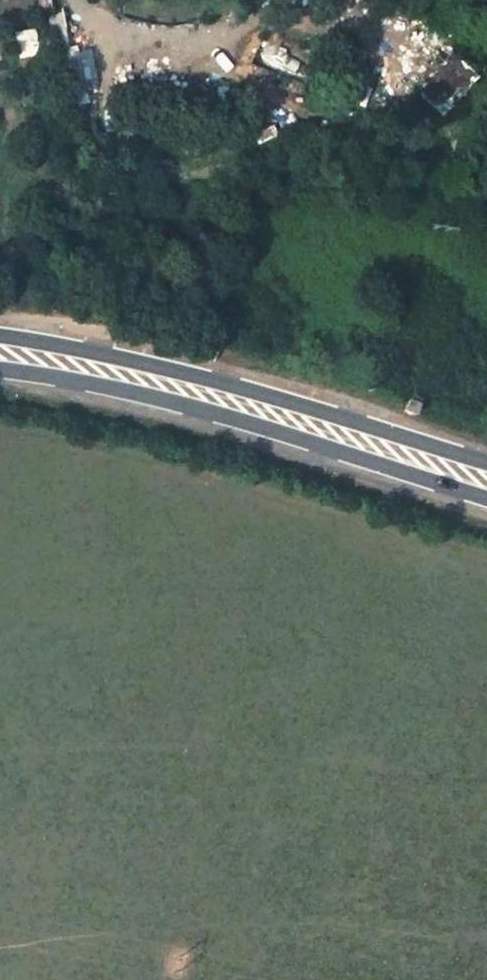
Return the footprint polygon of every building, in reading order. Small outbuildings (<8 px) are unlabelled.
[(418,405),(408,401),(404,411),(414,415),(418,405)]
